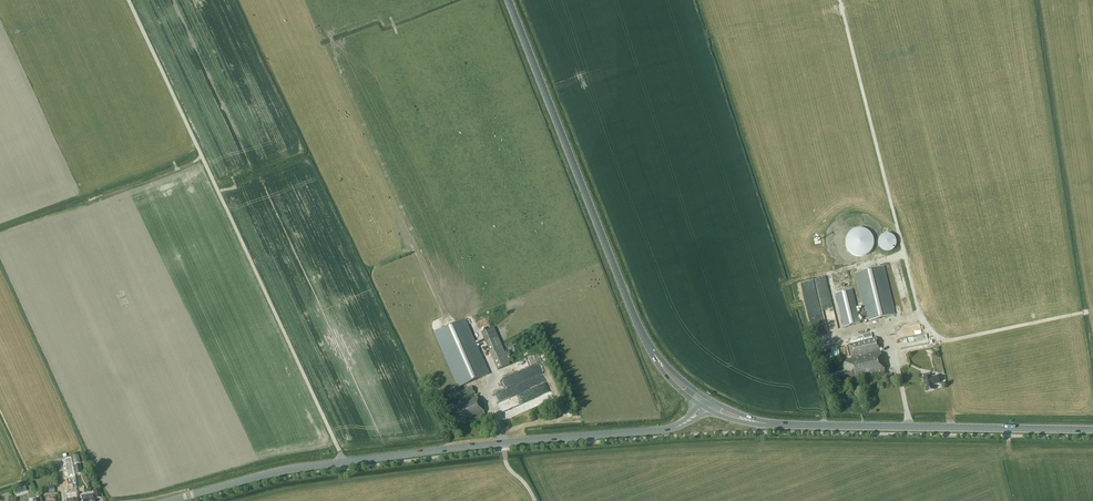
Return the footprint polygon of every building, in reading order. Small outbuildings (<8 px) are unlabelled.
[(890,234),(887,234),(884,234),(882,235),(880,237),(879,240),(878,243),(879,246),(880,248),(882,250),(884,252),(887,252),(890,252),(893,250),(895,248),(896,246),(897,243),(896,240),(895,237),(893,235),(890,234)] [(894,315),(882,267),(854,274),(863,313),(861,313),(862,319),(865,319),(865,322),(894,315)] [(896,275),(898,288),(907,286),(904,273),(896,275)] [(861,324),(852,290),(835,294),(844,328),(861,324)] [(464,321),(435,334),(459,387),(488,374),(464,321)] [(921,333),(920,325),(897,329),(898,337),(921,333)] [(498,370),(511,364),(494,327),(481,333),(485,342),(490,351),(498,370)] [(885,373),(876,337),(848,344),(851,358),(842,360),(845,372),(837,374),(839,382),(854,378),(855,381),(885,373)] [(506,367),(509,374),(521,369),(518,362),(506,367)] [(938,382),(936,374),(930,376),(930,375),(921,377),(925,390),(933,388),(932,384),(938,382)] [(450,408),(442,412),(446,421),(445,422),(448,429),(460,423),(461,426),(485,415),(476,395),(475,394),(472,386),(457,392),(461,401),(473,395),(473,396),(461,402),(455,404),(454,405),(455,406),(450,408)] [(667,406),(662,392),(658,393),(663,408),(667,406)] [(80,462),(79,454),(72,456),(74,463),(80,462)] [(101,491),(94,492),(94,494),(83,496),(83,500),(95,500),(95,499),(102,498),(101,491)]
